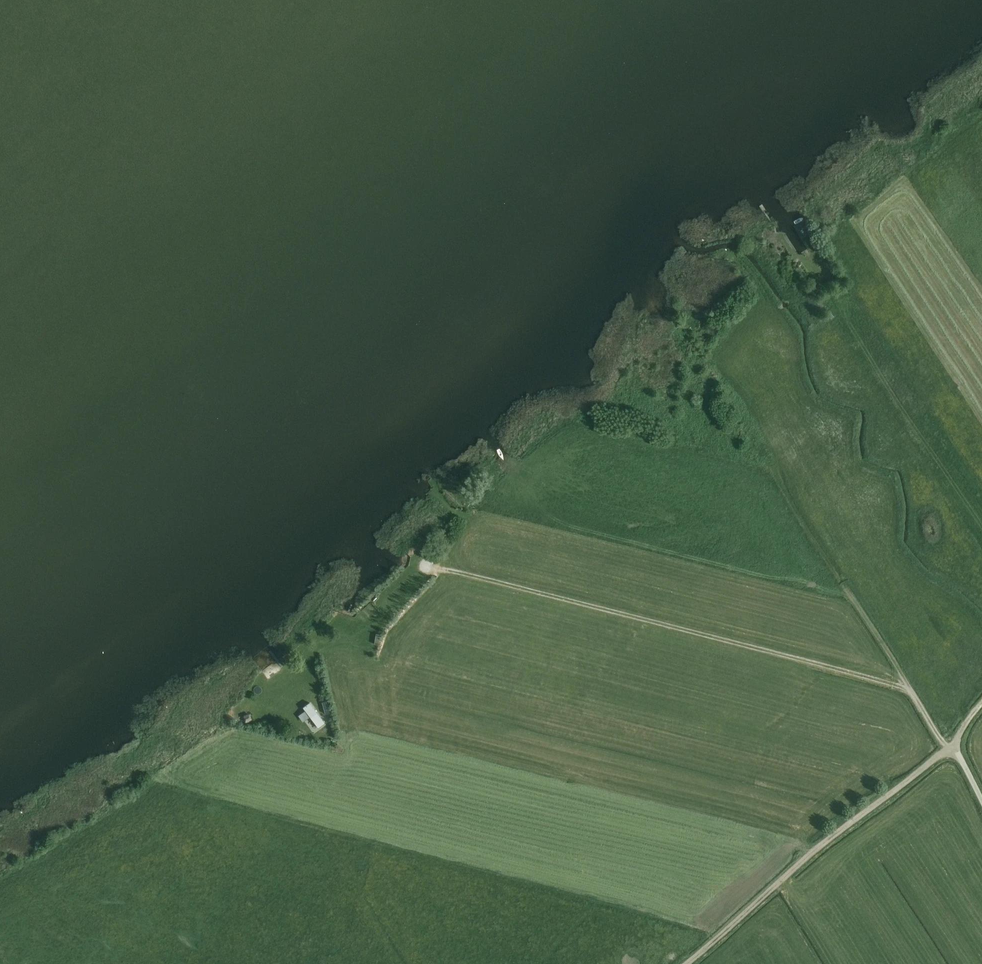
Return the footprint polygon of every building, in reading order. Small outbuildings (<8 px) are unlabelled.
[(821,248),(814,238),(809,241),(816,252),(821,248)] [(311,727),(319,721),(315,715),(307,721),(311,727)]
